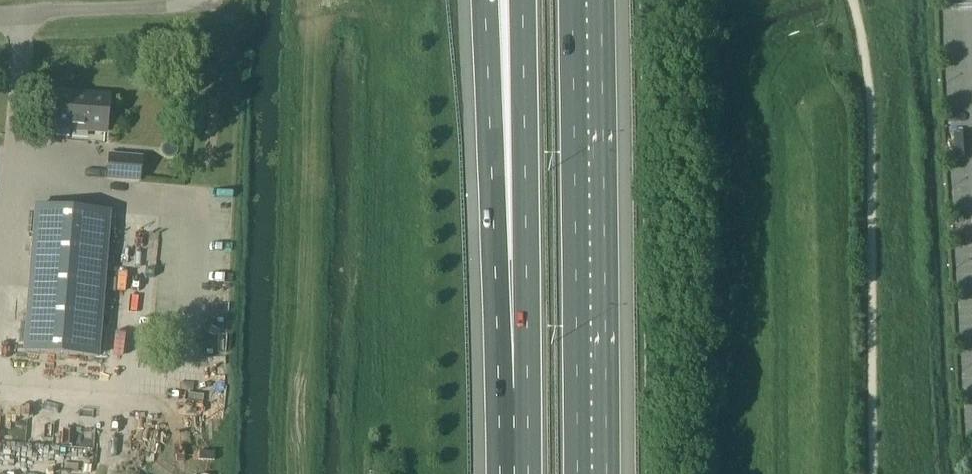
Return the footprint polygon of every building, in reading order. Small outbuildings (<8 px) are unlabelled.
[(105,133),(108,96),(87,94),(86,97),(56,95),(53,129),(105,133)] [(107,179),(139,182),(141,158),(109,156),(107,179)] [(97,357),(109,213),(36,207),(25,352),(97,357)]
